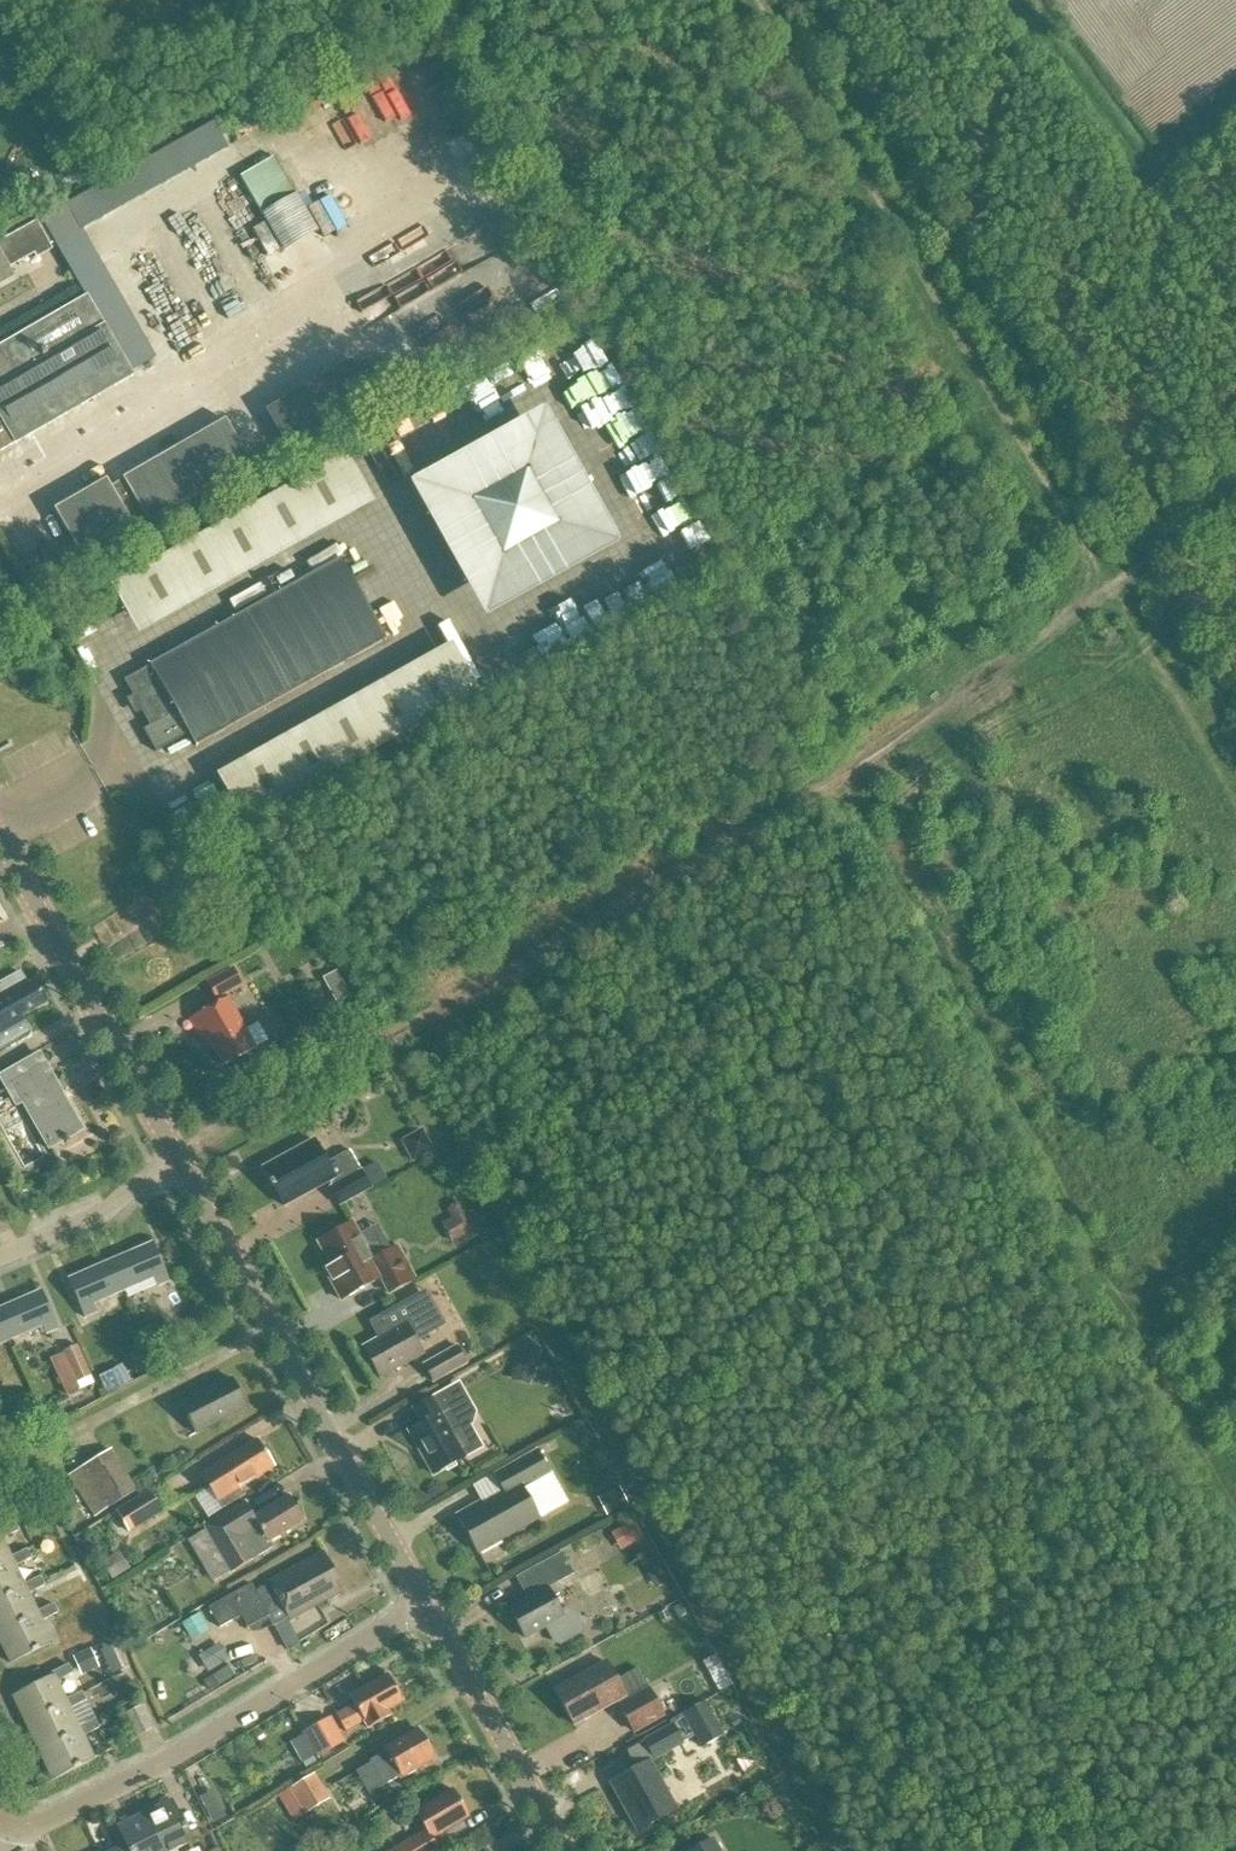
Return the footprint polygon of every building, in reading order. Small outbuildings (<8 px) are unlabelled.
[(282,252),(319,236),(284,156),(247,172),(282,252)] [(0,245),(0,282),(12,275),(9,270),(35,255),(37,260),(51,252),(36,225),(0,245)] [(130,374),(87,298),(0,348),(0,454),(133,378),(130,374)] [(351,366),(266,415),(286,450),(371,401),(351,366)] [(603,399),(612,422),(606,424),(613,445),(643,434),(627,390),(603,399)] [(420,477),(487,618),(629,551),(561,410),(420,477)] [(122,481),(123,482),(110,489),(106,482),(54,512),(81,559),(146,521),(149,527),(252,468),(225,422),(122,481)] [(139,628),(383,512),(359,461),(115,577),(139,628)] [(151,668),(123,683),(141,714),(149,729),(143,732),(156,754),(189,736),(196,749),(385,644),(339,561),(150,666),(151,668)] [(452,651),(215,784),(243,833),(480,699),(452,651)] [(242,988),(232,971),(207,985),(219,1006),(191,1021),(202,1041),(206,1038),(223,1068),(255,1051),(254,1050),(268,1043),(258,1025),(245,1032),(225,997),(242,988)] [(351,998),(337,972),(323,980),(337,1006),(351,998)] [(0,986),(0,1050),(29,1033),(21,1019),(46,1005),(34,984),(28,988),(20,975),(0,986)] [(0,1078),(0,1080),(7,1092),(13,1089),(49,1152),(83,1133),(54,1081),(40,1089),(26,1064),(0,1078)] [(314,1142),(263,1170),(284,1209),(327,1185),(340,1207),(370,1190),(350,1153),(327,1166),(314,1142)] [(456,1245),(478,1233),(462,1205),(451,1211),(456,1220),(445,1226),(456,1245)] [(331,1268),(324,1271),(341,1303),(381,1281),(389,1296),(415,1282),(397,1249),(372,1263),(352,1225),(318,1244),(331,1268)] [(153,1246),(111,1264),(123,1293),(153,1280),(157,1288),(169,1283),(153,1246)] [(111,1264),(68,1282),(84,1320),(96,1314),(93,1306),(123,1293),(111,1264)] [(416,1344),(423,1340),(445,1328),(426,1292),(368,1323),(378,1341),(363,1349),(380,1380),(423,1356),(416,1344)] [(0,1311),(0,1314),(12,1341),(42,1328),(45,1336),(58,1331),(42,1294),(0,1311)] [(12,1341),(0,1314),(0,1346),(12,1341)] [(534,1374),(541,1351),(523,1345),(516,1368),(534,1374)] [(90,1378),(76,1347),(62,1353),(76,1385),(90,1378)] [(469,1366),(459,1348),(424,1368),(434,1386),(469,1366)] [(231,1380),(181,1406),(196,1436),(246,1410),(231,1380)] [(422,1426),(408,1433),(433,1477),(465,1459),(447,1427),(459,1420),(445,1394),(413,1411),(422,1426)] [(247,1495),(242,1488),(274,1469),(257,1442),(224,1463),(202,1476),(210,1489),(223,1510),(247,1495)] [(113,1453),(70,1481),(96,1521),(138,1493),(113,1453)] [(500,1540),(501,1543),(540,1521),(523,1492),(550,1477),(536,1453),(494,1477),(504,1494),(484,1505),(482,1503),(456,1518),(476,1554),(500,1540)] [(619,1489),(614,1492),(598,1500),(607,1518),(624,1509),(629,1507),(619,1489)] [(149,1493),(115,1514),(128,1535),(162,1514),(149,1493)] [(269,1544),(283,1536),(304,1523),(289,1498),(254,1520),(245,1505),(204,1529),(232,1575),(272,1550),(269,1544)] [(620,1553),(644,1540),(634,1523),(611,1535),(620,1553)] [(12,1562),(11,1559),(2,1541),(18,1533),(14,1524),(0,1530),(0,1568),(12,1562)] [(0,1568),(0,1602),(25,1590),(24,1586),(15,1568),(31,1561),(27,1551),(11,1559),(12,1562),(0,1568)] [(113,1582),(129,1572),(119,1554),(102,1564),(113,1582)] [(288,1619),(289,1622),(340,1594),(335,1585),(339,1583),(323,1555),(269,1585),(270,1587),(255,1595),(251,1587),(230,1598),(209,1610),(220,1630),(241,1618),(247,1630),(268,1619),(283,1611),(288,1619)] [(544,1565),(525,1576),(516,1581),(526,1599),(508,1610),(509,1612),(524,1640),(546,1628),(555,1644),(560,1646),(579,1635),(581,1630),(572,1614),(567,1612),(560,1615),(547,1591),(553,1587),(574,1576),(563,1555),(544,1565)] [(0,1602),(0,1636),(39,1617),(37,1614),(28,1596),(44,1588),(40,1579),(24,1586),(25,1590),(0,1602)] [(0,1636),(0,1645),(10,1665),(52,1645),(41,1623),(58,1615),(53,1606),(37,1614),(39,1617),(0,1636)] [(201,1613),(186,1623),(197,1640),(212,1629),(201,1613)] [(219,1646),(198,1659),(208,1674),(229,1661),(219,1646)] [(606,1664),(554,1693),(573,1727),(616,1703),(633,1734),(663,1717),(648,1691),(627,1703),(606,1664)] [(53,1678),(12,1699),(26,1726),(68,1706),(65,1701),(57,1683),(73,1676),(69,1666),(51,1675),(53,1678)] [(116,1699),(133,1691),(124,1674),(113,1679),(115,1682),(109,1685),(116,1699)] [(354,1707),(336,1717),(345,1734),(364,1724),(368,1731),(390,1718),(387,1712),(402,1703),(388,1677),(350,1699),(354,1707)] [(68,1706),(26,1726),(39,1754),(81,1734),(79,1729),(70,1711),(86,1703),(82,1694),(65,1701),(68,1706)] [(671,1721),(673,1724),(683,1742),(694,1736),(700,1748),(723,1735),(704,1703),(671,1721)] [(151,1731),(140,1708),(126,1714),(137,1738),(151,1731)] [(346,1744),(332,1719),(307,1733),(320,1758),(346,1744)] [(81,1734),(39,1754),(52,1782),(94,1761),(83,1738),(99,1730),(95,1721),(79,1729),(81,1734)] [(683,1743),(683,1742),(673,1724),(641,1741),(652,1761),(683,1743)] [(434,1760),(418,1732),(385,1751),(386,1753),(369,1763),(371,1767),(359,1774),(371,1795),(400,1778),(401,1779),(434,1760)] [(675,1812),(649,1764),(611,1785),(637,1833),(675,1812)] [(331,1801),(314,1774),(291,1789),(307,1815),(331,1801)] [(394,1850),(437,1850),(431,1842),(469,1820),(452,1792),(414,1814),(425,1833),(394,1850)] [(161,1850),(177,1850),(192,1844),(172,1802),(144,1816),(161,1850)] [(144,1816),(116,1829),(124,1847),(125,1847),(127,1850),(161,1850),(144,1816)] [(713,1841),(696,1850),(718,1850),(713,1841)]
